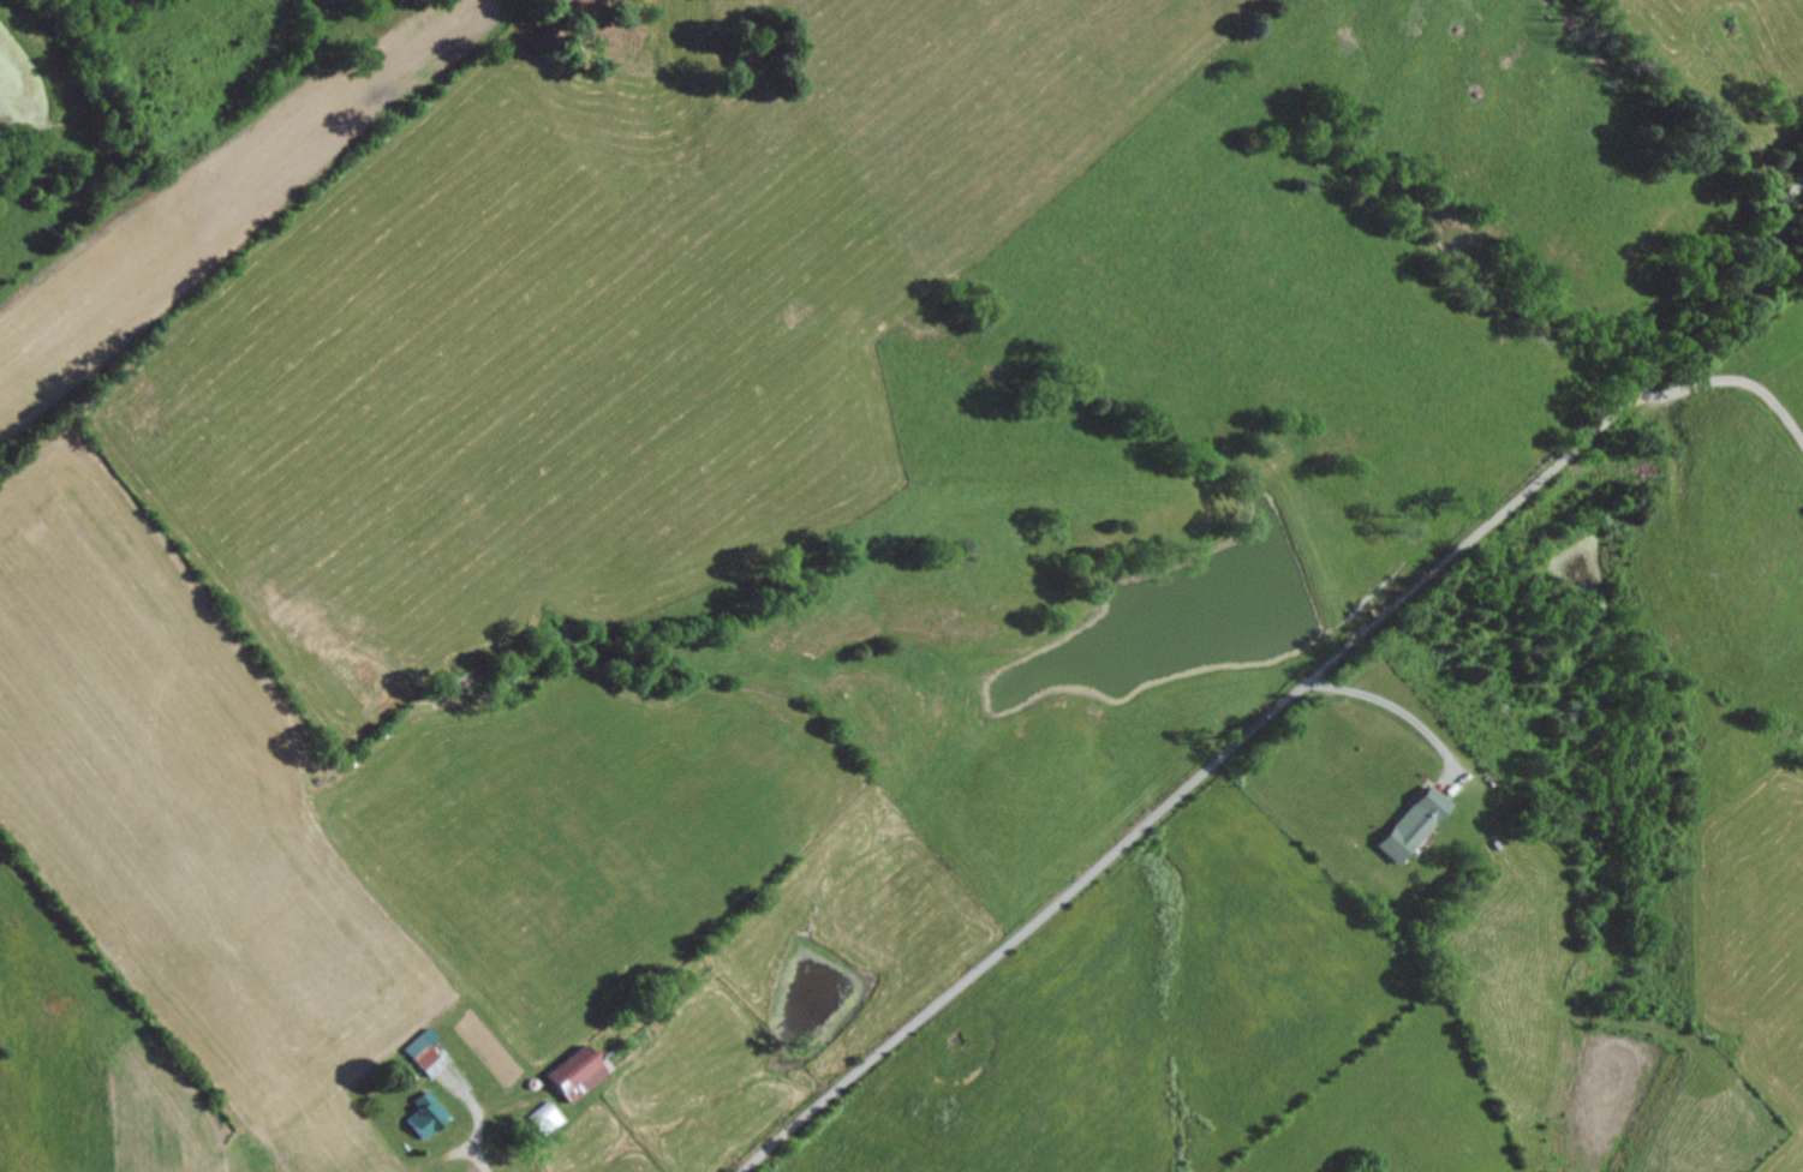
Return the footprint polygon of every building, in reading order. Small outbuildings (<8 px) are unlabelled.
[(1377,840),(1400,861),(1453,801),(1430,781),(1377,840)] [(447,1059),(420,1030),(404,1045),(431,1073),(447,1059)] [(547,1069),(570,1100),(615,1066),(606,1054),(603,1057),(588,1038),(547,1069)]
